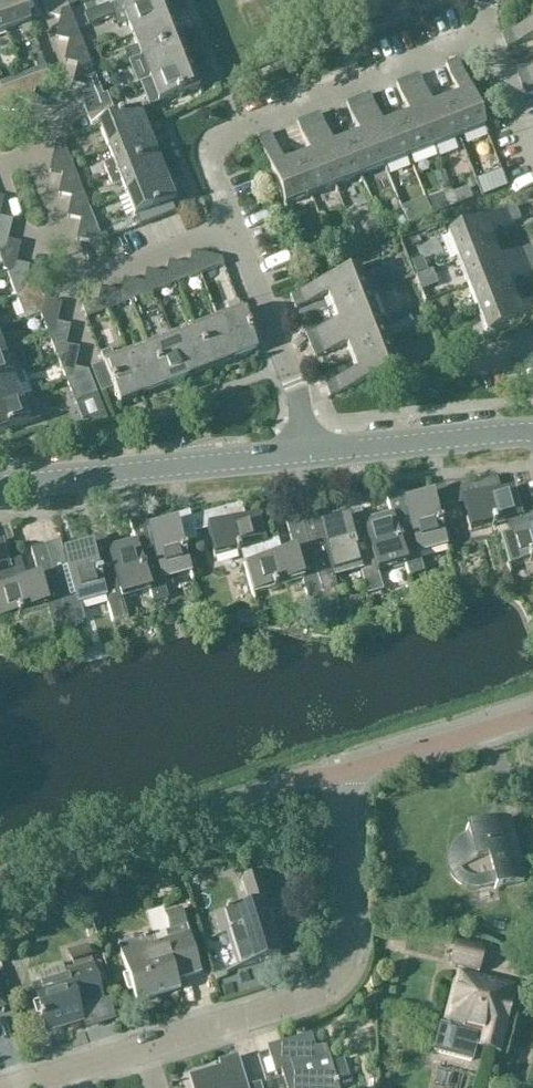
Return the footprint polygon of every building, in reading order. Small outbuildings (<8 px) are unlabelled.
[(7,34),(20,29),(24,39),(34,36),(28,21),(41,16),(35,0),(0,0),(0,14),(7,34)] [(60,20),(62,12),(69,9),(66,0),(40,0),(46,17),(60,20)] [(118,3),(110,6),(114,17),(158,0),(117,0),(118,3)] [(131,36),(173,20),(165,0),(158,0),(114,17),(113,17),(117,28),(127,24),(131,36)] [(366,8),(387,0),(363,0),(366,8)] [(62,12),(60,20),(56,39),(69,42),(71,31),(77,29),(69,9),(62,12)] [(127,64),(140,59),(182,43),(173,20),(131,36),(136,48),(123,53),(127,64)] [(504,36),(509,48),(532,39),(532,25),(504,36)] [(64,62),(78,65),(80,56),(86,53),(77,29),(71,31),(69,42),(64,62)] [(182,43),(140,59),(149,82),(191,65),(182,43)] [(80,56),(78,65),(74,85),(87,88),(89,79),(95,77),(86,53),(80,56)] [(459,97),(445,102),(459,138),(485,128),(458,60),(446,65),(459,97)] [(200,89),(191,65),(149,82),(154,96),(146,99),(149,108),(200,89)] [(519,75),(524,86),(532,83),(532,70),(519,75)] [(48,74),(26,81),(30,90),(35,92),(52,86),(48,74)] [(459,138),(445,102),(432,107),(419,75),(408,80),(435,148),(459,138)] [(95,77),(89,79),(87,88),(83,105),(87,117),(112,107),(107,95),(102,97),(95,77)] [(410,157),(435,148),(408,80),(397,84),(409,116),(395,121),(410,157)] [(26,81),(1,91),(3,97),(13,100),(32,104),(35,92),(30,90),(26,81)] [(524,86),(528,98),(532,96),(532,83),(524,86)] [(9,112),(13,100),(3,97),(1,91),(0,91),(0,110),(9,112)] [(385,167),(410,157),(395,121),(382,127),(369,95),(358,100),(385,167)] [(385,167),(358,100),(347,104),(359,136),(346,141),(360,177),(385,167)] [(92,129),(98,127),(117,119),(112,107),(87,117),(92,129)] [(98,127),(107,149),(148,133),(139,111),(117,119),(98,127)] [(320,114),(308,119),(335,187),(360,177),(346,141),(333,146),(320,114)] [(309,156),(296,161),(310,197),(335,187),(308,119),(297,124),(309,156)] [(103,165),(107,176),(157,156),(148,133),(107,149),(112,162),(103,165)] [(285,206),(310,197),(296,161),(283,166),(270,134),(258,138),(285,206)] [(50,172),(63,175),(65,166),(71,163),(62,141),(56,143),(50,172)] [(120,183),(125,195),(166,179),(157,156),(107,176),(111,186),(120,183)] [(59,195),(72,198),(74,189),(80,186),(71,163),(65,166),(63,175),(59,195)] [(485,187),(512,183),(509,165),(482,169),(485,187)] [(175,203),(166,179),(125,195),(134,219),(175,203)] [(74,189),(72,198),(68,217),(81,220),(83,211),(89,208),(80,186),(74,189)] [(101,239),(89,208),(83,211),(81,220),(77,240),(90,243),(101,239)] [(448,235),(458,260),(493,247),(488,234),(521,221),(517,208),(448,235)] [(6,249),(8,241),(13,222),(0,219),(0,251),(6,249)] [(7,275),(15,273),(17,264),(21,244),(8,241),(6,249),(0,251),(0,256),(7,275)] [(468,285),(532,260),(532,254),(530,247),(498,260),(493,247),(458,260),(468,285)] [(192,253),(190,267),(199,268),(201,275),(224,266),(222,259),(192,253)] [(468,285),(477,310),(513,296),(508,284),(532,274),(532,260),(468,285)] [(178,284),(201,275),(199,268),(190,267),(169,262),(167,276),(175,277),(178,284)] [(7,275),(16,298),(23,295),(26,287),(30,267),(17,264),(15,273),(7,275)] [(328,296),(333,309),(368,296),(359,270),(291,296),(296,309),(328,296)] [(147,272),(144,284),(152,286),(155,293),(178,284),(175,277),(167,276),(147,272)] [(124,280),(122,293),(130,295),(133,302),(155,293),(152,286),(144,284),(124,280)] [(39,290),(26,287),(23,295),(16,298),(25,321),(40,315),(44,303),(39,290)] [(101,289),(99,302),(108,304),(110,310),(133,302),(130,295),(122,293),(101,289)] [(306,335),(311,347),(378,321),(368,296),(333,309),(338,323),(306,335)] [(513,296),(477,310),(487,336),(532,318),(532,304),(518,309),(513,296)] [(40,315),(48,336),(55,333),(57,324),(62,304),(49,301),(44,303),(40,315)] [(108,304),(99,302),(82,309),(87,320),(110,310),(108,304)] [(230,315),(217,320),(234,362),(257,352),(238,303),(227,307),(230,315)] [(217,320),(195,329),(211,370),(234,362),(217,320)] [(378,321),(311,347),(315,358),(347,346),(352,359),(388,345),(378,321)] [(48,336),(57,358),(64,355),(66,346),(71,327),(57,324),(55,333),(48,336)] [(188,379),(211,370),(195,329),(172,338),(188,379)] [(172,338),(149,347),(165,388),(188,379),(172,338)] [(397,371),(388,345),(352,359),(357,372),(325,385),(330,397),(397,371)] [(80,350),(66,346),(64,355),(57,358),(66,381),(73,378),(75,369),(80,350)] [(142,397),(165,388),(149,347),(126,356),(142,397)] [(120,406),(142,397),(126,356),(113,361),(110,352),(100,355),(104,365),(91,369),(101,394),(113,389),(120,406)] [(4,355),(0,356),(0,382),(20,375),(16,364),(9,367),(4,355)] [(88,372),(75,369),(73,378),(66,381),(75,404),(97,396),(88,372)] [(0,382),(0,408),(21,400),(16,388),(24,385),(20,375),(0,382)] [(21,400),(0,408),(0,435),(40,420),(31,397),(21,401),(21,400)] [(452,508),(463,505),(471,533),(507,523),(511,535),(511,536),(532,530),(532,514),(523,517),(514,489),(501,493),(497,478),(448,493),(452,508)] [(432,497),(432,496),(439,519),(440,519),(453,515),(451,508),(452,508),(448,493),(447,493),(445,486),(430,491),(432,497)] [(386,496),(391,515),(392,515),(406,565),(409,577),(424,573),(419,555),(448,547),(440,519),(439,519),(432,496),(432,497),(405,504),(401,492),(386,496)] [(241,505),(235,507),(247,551),(251,549),(255,562),(255,563),(282,556),(281,555),(277,540),(266,544),(258,516),(245,520),(241,505)] [(174,517),(175,523),(176,523),(182,545),(183,545),(197,540),(195,533),(207,530),(215,560),(247,551),(235,507),(191,520),(189,513),(174,517)] [(379,573),(406,565),(392,515),(391,515),(365,523),(361,510),(345,515),(347,521),(369,596),(384,592),(379,573)] [(369,596),(347,521),(320,528),(316,516),(301,520),(324,601),(339,597),(334,579),(361,571),(368,596),(369,596)] [(191,573),(183,545),(182,545),(176,523),(175,523),(148,531),(145,518),(130,522),(153,604),(168,600),(163,581),(191,573)] [(281,555),(282,556),(255,563),(255,562),(244,565),(252,595),(302,581),(309,606),(324,601),(301,520),(286,524),(294,551),(281,555)] [(153,605),(153,604),(130,522),(129,522),(135,542),(108,550),(104,537),(89,541),(91,547),(106,597),(105,597),(113,623),(128,619),(123,600),(149,592),(153,605)] [(511,536),(511,535),(500,539),(508,569),(532,562),(532,530),(511,536)] [(26,582),(26,581),(20,561),(9,565),(2,542),(0,542),(0,589),(26,582)] [(60,542),(45,546),(69,628),(84,624),(78,605),(105,597),(106,597),(91,547),(64,555),(60,542)] [(69,628),(45,546),(30,551),(38,578),(26,581),(26,582),(0,589),(0,620),(47,607),(54,633),(69,628)] [(507,822),(465,833),(465,835),(468,834),(469,838),(465,839),(450,853),(450,873),(465,887),(473,888),(483,889),(494,886),(495,889),(494,890),(494,891),(523,884),(523,882),(522,882),(507,824),(507,822)] [(267,918),(281,914),(269,874),(247,880),(255,905),(215,917),(221,938),(232,935),(243,969),(279,958),(267,918)] [(152,938),(118,948),(136,1007),(179,993),(176,983),(201,975),(181,911),(163,917),(162,912),(146,917),(152,938)] [(481,949),(467,945),(457,942),(450,969),(478,976),(484,950),(481,949)] [(33,988),(32,988),(46,1034),(81,1023),(77,1011),(105,1003),(96,975),(102,973),(99,963),(93,965),(92,962),(96,960),(92,948),(88,949),(88,947),(67,953),(72,967),(73,967),(74,970),(65,973),(63,966),(29,976),(33,988)] [(457,973),(445,1023),(444,1028),(439,1027),(433,1053),(469,1062),(473,1048),(500,1054),(516,987),(457,973)] [(315,1051),(310,1036),(281,1045),(289,1071),(281,1073),(286,1087),(346,1087),(351,1086),(343,1062),(330,1065),(328,1058),(325,1059),(322,1049),(315,1051)] [(237,1058),(219,1064),(220,1069),(188,1079),(191,1087),(246,1087),(237,1058)]
